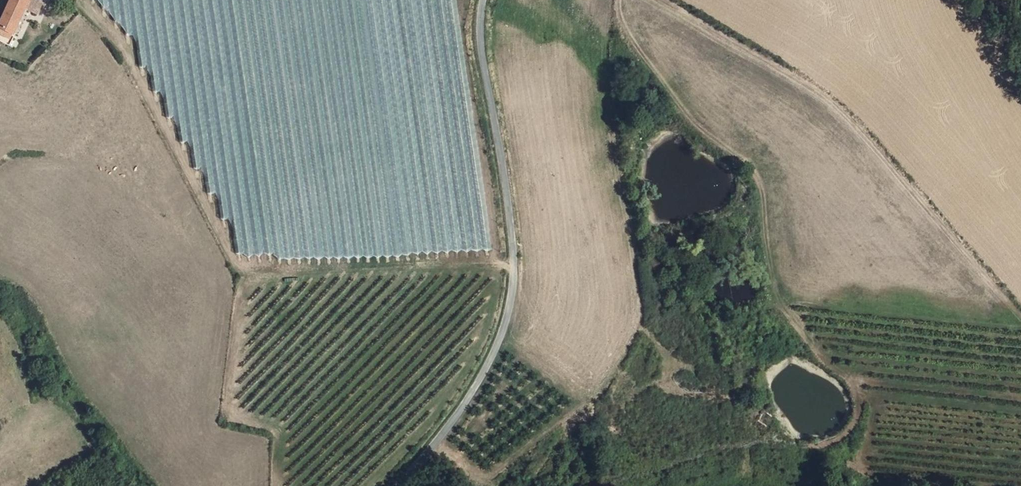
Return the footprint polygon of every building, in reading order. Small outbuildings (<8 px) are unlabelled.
[(34,0),(12,0),(0,26),(0,46),(8,50),(25,14),(37,19),(43,5),(34,0)] [(112,46),(118,42),(110,29),(104,33),(112,46)] [(770,418),(762,414),(757,423),(765,427),(770,418)]
